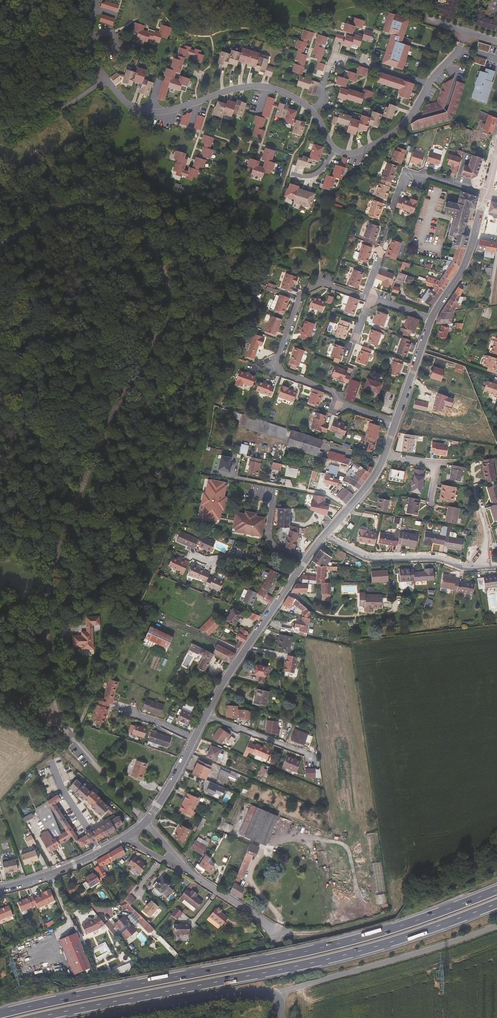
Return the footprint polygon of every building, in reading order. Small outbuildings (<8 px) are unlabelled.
[(429,1),(428,6),(453,13),(457,0),(426,0),(429,1)] [(118,13),(120,4),(102,1),(101,9),(118,13)] [(484,18),(486,11),(478,9),(473,23),(496,32),(496,22),(484,18)] [(102,14),(99,21),(113,27),(116,19),(102,14)] [(402,72),(411,45),(401,42),(407,23),(387,16),(381,35),(392,38),(383,66),(402,72)] [(352,29),(353,29),(354,28),(360,31),(364,23),(357,19),(353,27),(345,24),(341,33),(349,36),(352,29)] [(167,40),(171,28),(162,25),(161,28),(159,27),(157,32),(146,28),(145,31),(141,30),(142,25),(133,22),(130,30),(139,33),(137,39),(149,43),(150,40),(161,43),(163,38),(167,40)] [(303,68),(309,53),(304,51),(307,43),(309,44),(313,34),(305,31),(301,41),(298,39),(295,48),(299,49),(296,57),(299,58),(297,64),(295,63),(291,72),(303,77),(306,69),(303,68)] [(342,43),(344,35),(336,33),(334,41),(342,43)] [(362,47),(364,40),(372,43),(374,36),(365,33),(363,37),(359,36),(357,40),(356,46),(362,47)] [(324,46),(327,38),(320,35),(313,52),(317,53),(315,57),(321,59),(324,50),(319,48),(321,45),(324,46)] [(356,46),(357,40),(355,39),(354,42),(346,40),(343,48),(354,51),(356,46)] [(491,47),(479,43),(477,49),(489,53),(491,47)] [(179,74),(185,58),(189,59),(190,55),(194,56),(193,60),(201,62),(204,54),(199,53),(200,50),(193,48),(192,51),(188,50),(189,47),(183,45),(182,47),(178,46),(174,57),(172,56),(168,68),(165,67),(163,75),(166,76),(165,79),(171,81),(169,86),(186,92),(190,79),(182,76),(180,81),(175,79),(176,74),(179,74)] [(261,56),(243,50),(241,55),(238,64),(256,69),(260,58),(261,56)] [(238,64),(241,55),(232,52),(230,56),(228,66),(237,68),(238,64)] [(230,56),(222,53),(217,66),(227,70),(228,66),(230,56)] [(487,60),(475,56),(473,63),(485,66),(487,60)] [(260,58),(256,69),(255,73),(271,79),(275,69),(268,67),(269,62),(260,58)] [(318,62),(317,70),(324,72),(325,64),(318,62)] [(345,87),(347,79),(355,81),(357,75),(366,78),(368,70),(360,68),(357,74),(349,72),(347,78),(339,75),(336,84),(345,87)] [(485,104),(496,72),(487,69),(486,73),(481,72),(472,99),(485,104)] [(136,75),(127,72),(122,85),(132,88),(134,83),(142,86),(139,95),(149,98),(154,84),(144,81),(147,72),(138,70),(136,75)] [(406,103),(413,83),(400,79),(382,72),(378,88),(402,97),(400,101),(406,103)] [(320,84),(300,78),(297,88),(307,91),(307,92),(316,95),(320,84)] [(373,100),(374,92),(366,90),(365,94),(350,91),(350,93),(347,93),(347,92),(340,90),(338,102),(347,103),(348,102),(364,105),(365,99),(373,100)] [(275,99),(268,96),(261,117),(268,119),(275,99)] [(234,104),(228,102),(226,106),(224,116),(231,119),(233,116),(236,108),(233,107),(234,104)] [(247,105),(237,102),(236,108),(233,116),(243,119),(247,105)] [(226,106),(218,103),(215,109),(214,108),(212,117),(223,120),(224,116),(226,106)] [(288,107),(280,105),(275,120),(284,121),(288,109),(288,107)] [(397,108),(390,106),(389,109),(386,108),(382,119),(392,122),(397,108)] [(297,113),(288,109),(284,121),(283,124),(293,127),(297,113)] [(183,111),(181,125),(188,126),(191,113),(183,111)] [(382,115),(373,112),(371,119),(369,127),(378,129),(382,115)] [(352,118),(340,114),(337,125),(348,128),(352,120),(352,118)] [(194,127),(201,130),(205,118),(198,115),(194,127)] [(263,138),(266,129),(262,128),(265,119),(256,116),(254,124),(257,124),(254,135),(262,138),(263,138)] [(360,122),(358,131),(367,133),(369,127),(371,119),(362,116),(360,122)] [(491,136),(496,119),(489,116),(483,133),(491,136)] [(352,120),(348,128),(347,135),(356,137),(358,131),(360,122),(352,120)] [(306,124),(297,121),(292,135),(302,138),(306,124)] [(184,171),(188,160),(184,158),(186,154),(172,149),(169,158),(176,160),(172,171),(176,172),(175,175),(183,178),(183,175),(187,176),(186,179),(192,181),(193,178),(196,179),(200,168),(203,169),(207,158),(210,159),(213,149),(211,148),(214,139),(205,136),(204,138),(202,138),(200,144),(205,145),(200,160),(195,158),(192,168),(189,168),(188,172),(184,171)] [(324,149),(314,146),(309,160),(314,162),(320,164),(324,149)] [(402,163),(407,150),(399,147),(397,150),(395,149),(391,160),(402,163)] [(272,172),(274,163),(271,162),(274,150),(266,148),(266,150),(263,150),(261,158),(264,159),(262,165),(256,164),(257,161),(252,159),(249,168),(252,169),(250,174),(254,175),(253,178),(262,181),(264,174),(269,176),(271,171),(272,172)] [(422,165),(425,155),(414,151),(410,162),(414,164),(415,162),(418,163),(422,165)] [(440,163),(443,155),(431,151),(427,162),(435,164),(436,162),(440,163)] [(456,174),(462,157),(450,154),(448,158),(450,159),(450,160),(449,164),(455,167),(453,173),(456,174)] [(478,175),(484,158),(473,154),(470,163),(469,163),(468,165),(466,164),(462,175),(472,179),(478,175)] [(347,158),(344,156),(342,160),(340,160),(339,164),(345,166),(347,167),(348,164),(346,163),(347,158)] [(309,160),(303,158),(302,160),(299,159),(296,166),(310,171),(312,165),(314,162),(309,160)] [(394,179),(399,165),(389,162),(384,175),(383,174),(381,179),(392,182),(393,178),(394,179)] [(335,163),(332,174),(336,175),(342,178),(345,166),(339,164),(335,163)] [(332,174),(326,173),(322,187),(329,188),(329,186),(332,186),(336,175),(332,174)] [(389,193),(393,183),(392,182),(381,179),(380,182),(379,182),(378,183),(377,183),(376,187),(376,189),(376,190),(377,191),(376,195),(387,200),(389,194),(389,193)] [(300,184),(290,181),(288,187),(287,187),(284,196),(294,199),(299,187),(300,184)] [(316,192),(299,187),(294,199),(294,201),(311,207),(316,192)] [(477,196),(476,195),(461,191),(458,201),(457,200),(457,201),(449,199),(448,200),(446,199),(444,208),(446,209),(446,210),(454,212),(450,224),(449,224),(448,228),(449,229),(448,233),(455,235),(451,246),(457,247),(458,247),(460,244),(465,246),(468,234),(462,232),(464,224),(466,224),(468,217),(467,217),(468,213),(470,205),(475,207),(476,202),(477,196)] [(414,212),(418,200),(414,198),(413,200),(411,200),(405,197),(404,199),(400,197),(399,200),(397,206),(414,212)] [(382,212),(384,207),(383,206),(384,203),(375,199),(371,210),(369,215),(378,219),(381,211),(382,212)] [(491,202),(489,211),(490,212),(489,215),(492,215),(492,216),(495,218),(496,218),(496,203),(491,202)] [(376,240),(380,231),(379,230),(380,226),(371,222),(368,227),(368,226),(364,235),(376,240)] [(396,259),(402,242),(393,239),(390,247),(389,246),(386,255),(396,259)] [(483,252),(486,242),(481,241),(478,251),(475,256),(482,257),(484,252),(483,252)] [(496,247),(496,244),(489,242),(486,253),(496,254),(496,252),(496,247)] [(370,255),(373,247),(363,243),(358,258),(366,261),(368,256),(369,256),(370,255)] [(460,261),(463,253),(464,250),(465,248),(465,246),(460,244),(458,247),(457,247),(453,257),(450,256),(448,262),(449,263),(459,265),(460,261)] [(431,272),(433,261),(439,263),(440,261),(434,259),(427,258),(424,269),(431,272)] [(450,279),(458,266),(459,265),(449,263),(441,275),(450,279)] [(492,277),(494,265),(492,265),(491,269),(487,269),(486,276),(492,277)] [(358,287),(364,272),(354,268),(348,283),(358,287)] [(391,283),(394,274),(380,268),(376,278),(383,280),(385,281),(384,286),(389,287),(390,284),(391,283)] [(296,280),(298,276),(297,275),(298,274),(286,270),(281,286),(292,289),(295,280),(296,280)] [(442,289),(450,279),(441,275),(438,280),(426,276),(424,282),(442,289)] [(439,294),(442,289),(424,282),(422,281),(421,282),(425,284),(425,286),(433,289),(432,291),(439,294)] [(460,293),(463,285),(459,285),(457,288),(454,292),(460,293)] [(400,294),(402,288),(395,286),(392,292),(393,292),(400,294)] [(285,309),(290,295),(280,292),(280,293),(278,299),(277,300),(275,307),(274,307),(276,308),(283,310),(284,311),(285,309)] [(354,314),(359,299),(349,295),(349,296),(344,294),(342,300),(347,302),(344,310),(354,314)] [(433,304),(437,297),(430,295),(425,301),(429,303),(433,304)] [(325,301),(321,300),(320,300),(318,299),(312,296),(309,306),(322,311),(325,301)] [(384,326),(388,314),(378,310),(377,313),(376,315),(375,319),(374,319),(373,322),(384,326)] [(451,317),(454,310),(442,311),(439,316),(437,318),(451,317)] [(279,323),(281,316),(272,313),(270,320),(266,330),(275,333),(276,329),(277,330),(280,323),(279,323)] [(415,327),(418,318),(408,315),(404,328),(415,331),(416,328),(415,327)] [(310,337),(315,324),(305,320),(304,324),(300,334),(301,334),(300,337),(309,340),(310,337)] [(346,339),(350,327),(349,327),(350,322),(343,320),(341,324),(340,324),(336,335),(346,339)] [(446,338),(451,324),(453,325),(454,321),(452,322),(442,323),(438,336),(446,338)] [(378,343),(382,333),(371,329),(370,333),(371,335),(370,337),(368,341),(377,345),(378,343)] [(263,344),(265,336),(263,335),(262,335),(255,332),(246,354),(254,357),(259,343),(263,344)] [(406,357),(410,344),(408,343),(410,339),(402,336),(396,353),(406,357)] [(496,337),(492,347),(490,347),(488,351),(496,354),(496,337)] [(343,351),(344,347),(335,344),(330,356),(339,360),(341,355),(343,351)] [(367,365),(372,353),(373,349),(364,346),(361,355),(360,358),(358,357),(357,361),(367,365)] [(300,366),(305,351),(294,347),(289,362),(300,366)] [(496,366),(496,363),(495,363),(496,361),(496,358),(486,354),(482,365),(487,367),(486,370),(492,372),(495,373),(496,366)] [(400,370),(403,364),(400,363),(401,360),(393,357),(388,373),(397,376),(399,370),(400,370)] [(468,374),(466,369),(465,367),(455,364),(453,369),(468,374)] [(347,370),(335,365),(331,375),(337,377),(340,378),(339,379),(343,381),(345,373),(347,370)] [(441,379),(444,370),(435,366),(431,376),(441,379)] [(252,386),(255,377),(255,376),(240,370),(236,380),(235,384),(245,387),(245,388),(247,389),(248,388),(250,385),(252,386)] [(379,393),(383,383),(368,378),(364,387),(379,393)] [(353,402),(361,382),(352,379),(348,390),(345,399),(353,402)] [(271,396),(274,387),(271,385),(271,384),(267,382),(267,384),(263,383),(260,381),(257,390),(271,396)] [(494,383),(487,381),(483,391),(494,394),(493,396),(496,398),(496,384),(494,383)] [(293,402),(296,392),(288,389),(288,388),(282,386),(281,387),(277,397),(293,402)] [(318,406),(323,392),(314,388),(313,392),(312,391),(308,402),(318,406)] [(448,396),(438,393),(432,409),(442,412),(444,405),(451,407),(454,399),(448,397),(448,396)] [(428,404),(415,400),(413,408),(427,411),(428,404)] [(324,421),(326,415),(316,412),(314,417),(310,427),(322,431),(325,423),(323,423),(324,421)] [(344,436),(347,427),(344,426),(341,425),(341,423),(334,421),(330,431),(344,436)] [(377,429),(379,425),(370,422),(365,436),(371,438),(375,440),(377,436),(375,435),(377,429)] [(316,452),(321,439),(291,429),(285,446),(300,451),(315,455),(316,452)] [(411,451),(413,437),(404,435),(403,435),(401,449),(411,451)] [(371,448),(373,443),(370,442),(371,438),(365,436),(364,436),(360,449),(371,453),(372,449),(371,448)] [(445,454),(447,443),(431,441),(430,450),(434,451),(433,452),(445,454)] [(247,455),(249,447),(237,445),(236,453),(247,455)] [(338,463),(341,455),(329,451),(328,452),(326,459),(331,461),(338,463)] [(232,458),(221,455),(218,470),(230,473),(232,466),(230,466),(232,458)] [(348,467),(349,460),(342,458),(343,456),(341,455),(338,463),(341,465),(348,467)] [(263,463),(264,460),(255,457),(254,461),(253,461),(252,465),(253,465),(252,469),(261,471),(262,468),(263,468),(264,463),(263,463)] [(375,463),(367,460),(360,457),(357,458),(356,460),(363,463),(366,464),(373,467),(375,463)] [(495,464),(495,461),(496,461),(496,457),(485,459),(485,463),(483,463),(485,476),(486,479),(488,479),(488,481),(496,479),(496,477),(496,475),(495,464)] [(339,472),(341,465),(338,463),(331,461),(328,470),(338,473),(339,472)] [(282,464),(273,462),(271,469),(280,471),(282,464)] [(371,470),(373,467),(366,464),(365,467),(361,466),(354,462),(354,463),(350,469),(354,474),(365,479),(371,470)] [(460,479),(463,468),(462,467),(462,465),(454,463),(454,465),(453,466),(452,471),(451,477),(460,479)] [(423,475),(424,469),(411,466),(409,471),(411,472),(410,477),(420,480),(421,475),(423,475)] [(296,477),(313,479),(314,471),(297,468),(296,477)] [(365,479),(354,474),(350,469),(346,476),(350,477),(362,483),(365,479)] [(404,472),(391,469),(389,480),(403,483),(404,472)] [(336,478),(338,473),(328,470),(326,475),(336,478)] [(335,487),(337,480),(336,479),(336,478),(326,475),(325,477),(324,477),(322,483),(326,484),(325,486),(327,487),(328,485),(335,487)] [(362,483),(350,477),(346,476),(343,482),(346,483),(348,484),(350,482),(359,488),(362,483)] [(224,497),(226,485),(223,485),(223,482),(211,479),(210,482),(207,482),(205,492),(203,491),(200,501),(222,504),(224,497)] [(343,489),(346,483),(343,482),(337,480),(335,487),(342,488),(343,489)] [(455,493),(457,485),(444,483),(443,492),(441,492),(440,497),(452,499),(453,493),(455,493)] [(487,487),(492,501),(495,501),(495,504),(496,503),(496,484),(487,487)] [(353,495),(343,489),(342,488),(339,492),(336,496),(342,501),(345,497),(349,500),(353,495)] [(328,506),(325,506),(323,505),(325,496),(315,495),(314,502),(312,502),(310,511),(326,516),(328,509),(328,506)] [(418,514),(420,502),(418,501),(419,498),(410,496),(407,512),(418,514)] [(387,511),(389,499),(379,498),(377,509),(387,511)] [(220,518),(222,504),(200,501),(200,503),(203,504),(201,514),(204,515),(203,517),(216,520),(217,517),(220,518)] [(457,522),(460,506),(448,504),(447,512),(448,512),(447,520),(457,522)] [(290,523),(290,510),(279,510),(278,523),(278,529),(283,529),(285,529),(285,530),(286,530),(286,529),(290,529),(290,523)] [(261,537),(264,517),(255,515),(256,513),(245,511),(244,513),(235,512),(232,533),(261,537)] [(297,543),(300,531),(291,528),(290,528),(290,529),(290,530),(290,532),(290,534),(288,542),(286,549),(295,552),(297,543)] [(463,551),(464,544),(465,539),(458,538),(458,534),(457,533),(451,532),(452,529),(448,528),(447,533),(445,547),(449,547),(449,548),(454,549),(463,551)] [(201,539),(183,532),(179,542),(193,547),(197,549),(199,544),(201,539)] [(445,547),(447,533),(446,533),(442,532),(441,536),(426,533),(424,543),(426,543),(425,547),(432,549),(433,545),(438,545),(445,547)] [(416,549),(419,535),(404,533),(404,534),(400,534),(399,538),(398,545),(401,545),(401,547),(416,549)] [(375,549),(377,539),(365,537),(365,535),(359,534),(357,545),(370,548),(375,549)] [(398,545),(399,538),(381,534),(379,545),(394,548),(394,546),(397,546),(398,545)] [(213,546),(215,540),(202,535),(201,539),(199,544),(203,546),(202,547),(207,549),(208,548),(211,550),(213,546)] [(344,561),(347,555),(339,551),(336,558),(344,561)] [(330,560),(321,552),(312,563),(317,566),(318,567),(326,567),(330,560)] [(186,575),(191,562),(188,560),(188,561),(184,560),(183,562),(179,561),(180,559),(175,557),(172,566),(184,571),(183,573),(186,575)] [(210,582),(214,574),(207,572),(208,571),(196,566),(192,575),(203,580),(204,579),(210,582)] [(325,579),(325,575),(325,569),(326,567),(318,567),(317,577),(303,577),(298,585),(311,585),(315,585),(324,585),(324,584),(324,582),(325,579)] [(410,581),(410,579),(414,579),(414,573),(413,570),(409,570),(409,569),(399,570),(400,587),(402,588),(406,588),(407,586),(407,582),(410,581)] [(435,580),(434,572),(432,572),(432,569),(423,569),(423,573),(418,573),(414,573),(414,579),(414,582),(435,580)] [(268,595),(278,575),(271,572),(270,576),(263,572),(260,579),(266,582),(261,591),(251,587),(250,589),(261,595),(266,598),(264,602),(271,605),(274,601),(270,598),(270,597),(268,595)] [(387,583),(386,572),(370,573),(371,584),(378,584),(387,583)] [(459,590),(460,581),(460,580),(456,579),(456,577),(444,574),(441,588),(454,590),(454,591),(458,592),(459,590)] [(493,575),(480,577),(478,577),(479,582),(480,588),(487,587),(488,587),(496,586),(496,575),(493,575)] [(224,592),(228,582),(217,577),(213,587),(224,592)] [(475,593),(476,582),(464,580),(464,582),(460,581),(459,590),(475,593)] [(311,589),(311,585),(298,585),(292,594),(295,594),(311,594),(311,593),(311,589)] [(257,604),(261,595),(252,591),(251,593),(248,591),(244,598),(248,600),(246,604),(254,607),(256,604),(257,604)] [(384,606),(383,593),(374,594),(374,596),(366,596),(362,597),(363,606),(368,606),(368,611),(377,610),(377,607),(384,606)] [(303,605),(299,601),(291,596),(285,605),(287,606),(292,609),(295,604),(302,612),(301,614),(305,617),(306,617),(310,612),(309,611),(303,605)] [(240,623),(241,620),(244,614),(233,610),(231,613),(232,614),(230,619),(228,619),(227,621),(228,622),(228,623),(237,628),(240,623)] [(85,634),(96,633),(95,625),(100,625),(99,615),(84,616),(85,634)] [(210,635),(220,624),(215,622),(217,620),(213,616),(209,620),(200,628),(199,630),(210,635)] [(309,630),(310,618),(306,617),(305,617),(303,617),(302,623),(298,622),(297,630),(301,630),(301,634),(308,635),(309,630)] [(200,628),(209,620),(207,619),(199,627),(200,628)] [(148,642),(154,630),(147,626),(141,638),(148,642)] [(240,634),(236,632),(231,629),(229,634),(234,637),(236,634),(241,636),(240,639),(242,641),(247,643),(250,638),(243,635),(242,635),(240,634)] [(173,639),(154,630),(148,642),(171,653),(177,641),(173,639)] [(95,647),(96,633),(85,634),(85,637),(77,636),(77,647),(86,647),(86,649),(95,649),(95,647)] [(291,651),(294,637),(282,635),(280,642),(282,643),(281,649),(291,651)] [(242,651),(247,643),(242,641),(237,648),(242,651)] [(207,652),(195,646),(192,651),(204,657),(207,652)] [(238,656),(219,647),(214,655),(232,665),(238,656)] [(205,676),(214,655),(207,652),(204,657),(203,660),(197,672),(205,676)] [(296,673),(297,664),(298,657),(289,655),(288,660),(286,671),(296,673)] [(268,678),(270,669),(259,667),(257,676),(264,677),(268,678)] [(100,693),(103,686),(95,682),(92,690),(100,693)] [(118,699),(121,691),(112,688),(110,693),(105,704),(115,707),(118,699)] [(268,708),(271,694),(260,691),(257,706),(268,708)] [(165,719),(168,709),(149,703),(146,712),(150,713),(150,714),(165,719)] [(107,723),(111,711),(101,707),(96,719),(107,723)] [(193,721),(198,712),(189,709),(185,716),(193,721)] [(242,721),(242,716),(239,716),(239,709),(228,709),(228,714),(230,714),(230,720),(236,721),(242,721)] [(190,731),(195,722),(193,721),(185,716),(180,725),(190,731)] [(277,729),(277,722),(267,721),(266,726),(268,727),(268,733),(274,733),(279,734),(279,729),(277,729)] [(147,742),(151,731),(139,727),(135,738),(147,742)] [(305,744),(309,734),(296,729),(292,739),(305,744)] [(231,741),(234,737),(224,731),(220,736),(219,735),(215,740),(225,746),(229,740),(231,741)] [(171,751),(175,741),(161,736),(161,735),(155,733),(151,745),(171,751)] [(227,754),(224,753),(223,752),(225,749),(215,746),(211,757),(224,762),(227,754)] [(271,761),(274,751),(263,747),(263,748),(260,756),(271,761)] [(297,772),(301,761),(288,756),(284,767),(297,772)] [(148,764),(137,759),(132,773),(142,778),(148,764)] [(210,779),(215,766),(203,760),(197,774),(210,779)] [(258,772),(263,775),(266,769),(261,766),(258,772)] [(233,778),(235,771),(226,767),(226,769),(225,769),(223,774),(233,778)] [(242,780),(244,775),(235,771),(233,778),(232,778),(239,781),(240,780),(242,780)] [(78,782),(71,790),(85,802),(86,801),(95,808),(94,809),(104,817),(108,812),(112,816),(115,812),(101,800),(93,793),(92,794),(78,782)] [(218,789),(219,786),(212,783),(211,786),(204,782),(201,787),(209,791),(209,790),(216,793),(218,789)] [(195,815),(203,798),(193,793),(191,797),(186,807),(185,810),(195,815)] [(68,835),(72,841),(74,845),(74,846),(81,841),(57,806),(63,802),(59,797),(48,804),(51,810),(68,835)] [(244,828),(250,815),(256,803),(245,798),(243,803),(237,816),(231,829),(239,832),(242,834),(244,828)] [(275,836),(283,818),(262,808),(254,824),(248,837),(270,847),(275,836)] [(59,829),(51,810),(37,819),(48,835),(45,836),(59,829)] [(32,812),(22,817),(25,821),(34,816),(32,812)] [(95,843),(98,841),(99,843),(108,837),(118,832),(116,829),(124,825),(120,817),(95,832),(93,833),(93,832),(90,833),(88,835),(89,837),(80,842),(84,849),(93,843),(94,844),(95,843)] [(188,842),(194,830),(183,824),(181,828),(182,829),(180,832),(178,837),(188,842)] [(63,838),(59,829),(45,836),(40,840),(44,846),(45,849),(51,845),(63,838)] [(28,845),(35,842),(32,834),(25,837),(28,845)] [(72,841),(68,835),(63,838),(66,845),(72,841)] [(66,845),(63,838),(51,845),(55,852),(66,845)] [(205,854),(211,843),(208,841),(207,843),(207,844),(207,845),(198,840),(194,848),(205,854)] [(243,897),(246,888),(240,885),(246,871),(251,859),(253,855),(256,856),(260,847),(252,844),(246,859),(243,867),(240,874),(236,883),(233,891),(236,893),(243,897)] [(55,852),(51,845),(45,849),(46,851),(48,851),(50,854),(55,852)] [(45,860),(41,850),(26,856),(30,866),(35,864),(40,862),(45,860)] [(125,860),(120,853),(110,860),(115,867),(125,860)] [(218,865),(211,861),(214,857),(209,853),(203,862),(201,861),(197,867),(202,872),(204,868),(207,870),(209,868),(214,871),(218,865)] [(151,868),(152,866),(147,860),(145,861),(143,859),(135,865),(147,877),(154,871),(151,868)] [(109,871),(115,867),(110,860),(99,867),(102,872),(98,875),(107,887),(112,883),(109,879),(113,876),(109,871)] [(23,871),(20,862),(13,864),(12,862),(10,861),(7,862),(7,864),(7,866),(7,867),(7,868),(10,875),(14,874),(14,875),(19,873),(19,872),(23,871)] [(100,884),(97,878),(86,884),(90,890),(100,884)] [(55,900),(51,891),(50,891),(49,889),(44,891),(44,893),(40,895),(40,897),(34,899),(37,905),(38,908),(50,903),(49,902),(55,900)] [(166,906),(178,895),(172,889),(168,893),(166,891),(162,895),(164,897),(160,899),(166,906)] [(376,894),(376,904),(381,903),(381,908),(387,907),(386,894),(376,894)] [(204,909),(198,903),(200,901),(195,896),(193,898),(189,895),(183,901),(197,916),(204,909)] [(34,899),(33,896),(18,902),(22,911),(37,905),(34,899)] [(139,903),(133,896),(128,901),(133,907),(139,903)] [(154,935),(133,907),(128,901),(127,900),(121,904),(138,926),(138,929),(147,941),(151,942),(152,941),(156,938),(154,935)] [(148,919),(158,911),(152,903),(150,905),(149,905),(144,908),(145,909),(142,912),(148,919)] [(8,906),(0,909),(0,920),(12,916),(8,906)] [(176,924),(183,918),(177,912),(171,919),(176,924)] [(231,926),(223,919),(226,917),(223,914),(222,915),(221,915),(212,923),(222,933),(231,926)] [(54,919),(44,924),(46,928),(56,923),(54,919)] [(100,933),(107,929),(102,921),(97,923),(80,928),(83,938),(100,933)] [(132,934),(130,930),(131,930),(128,925),(126,925),(126,924),(123,926),(120,927),(118,929),(117,932),(119,937),(120,936),(122,940),(123,939),(125,944),(129,943),(130,944),(132,942),(132,941),(135,938),(131,934),(132,934)] [(188,942),(188,930),(172,929),(171,940),(188,942)] [(88,958),(79,938),(77,932),(60,939),(74,975),(91,967),(88,958)] [(168,954),(156,939),(156,938),(152,941),(164,956),(168,954)] [(43,960),(44,964),(45,964),(47,970),(58,967),(56,960),(51,962),(50,958),(43,960)] [(112,968),(113,974),(132,970),(130,964),(112,968)] [(119,980),(118,973),(106,976),(108,982),(119,980)]
